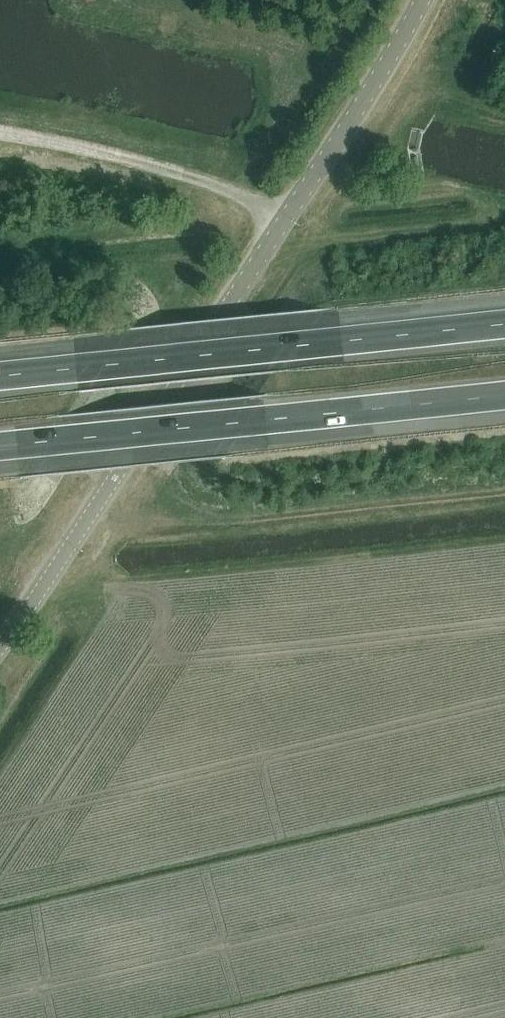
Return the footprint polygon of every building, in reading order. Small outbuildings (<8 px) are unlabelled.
[(190,201),(178,202),(179,217),(191,216),(190,201)]
